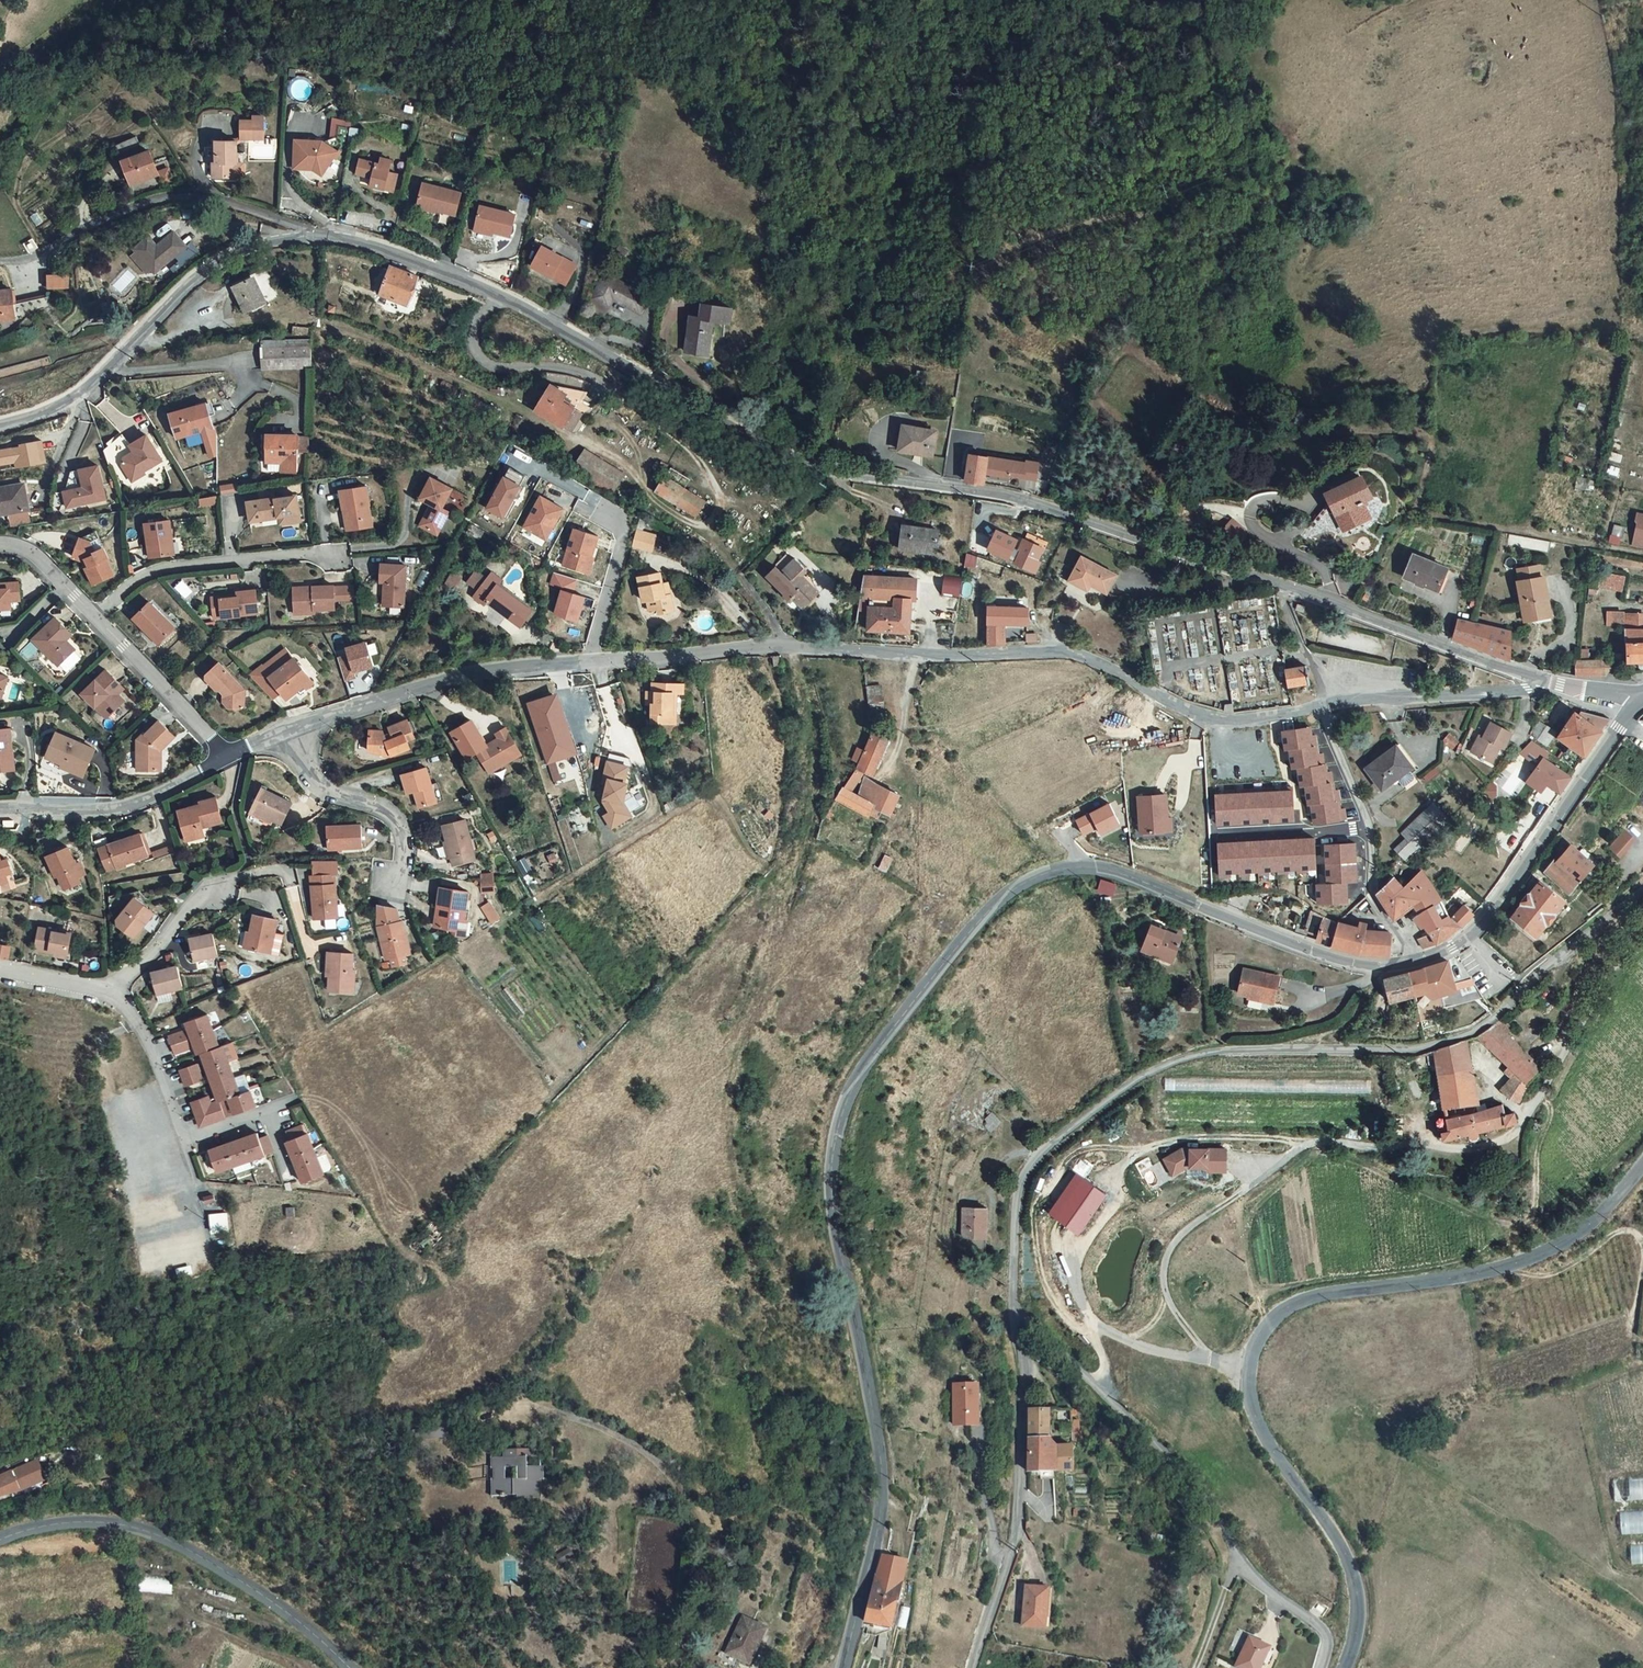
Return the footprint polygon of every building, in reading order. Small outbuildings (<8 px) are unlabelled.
[(329,139),(336,149),(350,151),(352,130),(354,117),(340,115),(337,117),(335,136),(329,139)] [(364,124),(366,118),(354,117),(352,130),(358,131),(364,124)] [(240,121),(239,134),(239,140),(260,141),(260,119),(251,118),(251,122),(240,121)] [(228,141),(232,141),(232,144),(239,140),(239,134),(228,141)] [(324,137),(294,135),(293,163),(318,164),(326,169),(336,149),(329,139),(324,137)] [(211,163),(207,164),(207,180),(229,179),(229,162),(233,162),(232,144),(232,141),(228,141),(210,142),(211,163)] [(149,148),(120,158),(128,180),(156,170),(157,170),(149,148)] [(379,156),(378,163),(383,165),(386,169),(389,159),(379,156)] [(378,163),(360,159),(357,172),(370,174),(368,184),(392,189),(396,172),(386,169),(383,165),(378,163)] [(318,164),(293,163),(293,167),(312,168),(316,168),(324,173),(326,169),(318,164)] [(167,178),(164,168),(157,170),(156,170),(159,180),(167,178)] [(458,194),(420,185),(415,207),(453,215),(458,194)] [(477,206),(472,229),(489,233),(508,237),(513,214),(477,206)] [(472,229),(471,235),(487,239),(489,233),(472,229)] [(156,246),(148,236),(133,249),(153,272),(184,246),(172,233),(156,246)] [(544,244),(533,264),(566,283),(577,263),(544,244)] [(390,266),(379,293),(406,304),(418,276),(390,266)] [(609,272),(595,297),(611,306),(616,296),(642,310),(651,294),(609,272)] [(46,275),(47,289),(70,288),(69,274),(46,275)] [(253,278),(234,286),(246,310),(265,301),(253,278)] [(0,289),(0,318),(19,317),(19,315),(18,301),(17,288),(0,289)] [(605,315),(611,306),(595,297),(590,306),(605,315)] [(52,298),(18,301),(19,315),(34,314),(46,309),(52,298)] [(119,312),(114,300),(105,303),(110,315),(119,312)] [(733,307),(706,304),(703,317),(715,318),(715,321),(731,323),(733,307)] [(694,315),(688,351),(711,354),(715,321),(715,318),(703,317),(694,315)] [(293,332),(306,333),(307,325),(293,324),(293,332)] [(311,346),(262,346),(262,367),(310,367),(311,346)] [(767,378),(761,377),(759,387),(766,388),(767,378)] [(558,405),(543,395),(535,408),(563,426),(567,420),(575,408),(562,399),(558,405)] [(205,402),(170,412),(177,436),(204,428),(212,456),(216,455),(216,439),(205,402)] [(574,424),(582,412),(575,408),(567,420),(574,424)] [(912,428),(901,426),(896,452),(928,456),(932,434),(911,431),(912,428)] [(111,464),(128,457),(127,451),(133,449),(135,453),(140,451),(134,440),(126,428),(113,433),(103,438),(111,464)] [(127,451),(128,457),(138,475),(151,468),(150,467),(166,458),(151,431),(134,440),(140,451),(135,453),(133,449),(127,451)] [(298,436),(261,434),(261,448),(263,463),(266,463),(280,464),(280,471),(297,471),(298,436)] [(46,463),(42,440),(19,443),(19,447),(0,450),(0,466),(15,463),(16,468),(46,463)] [(571,471),(612,496),(626,474),(584,449),(571,471)] [(967,481),(984,484),(985,470),(1024,477),(1026,462),(1004,459),(970,453),(967,481)] [(1026,460),(1026,462),(1024,477),(1036,478),(1039,462),(1026,460)] [(74,488),(63,490),(66,506),(105,497),(98,464),(79,469),(83,486),(74,488)] [(511,468),(500,485),(497,483),(490,494),(493,496),(486,507),(505,518),(512,507),(509,505),(526,477),(511,468)] [(83,486),(79,469),(71,471),(74,488),(83,486)] [(24,485),(21,473),(0,477),(0,490),(24,485)] [(1370,496),(1359,474),(1323,492),(1329,504),(1332,502),(1334,507),(1331,508),(1338,520),(1347,516),(1351,523),(1366,515),(1359,502),(1370,496)] [(453,490),(433,479),(422,499),(423,500),(424,499),(429,502),(429,503),(431,504),(419,526),(435,535),(447,513),(442,510),(453,490)] [(685,490),(665,479),(657,493),(676,505),(685,490)] [(221,485),(222,493),(238,491),(237,483),(221,485)] [(0,490),(0,511),(3,510),(6,527),(31,523),(28,505),(24,485),(0,490)] [(364,486),(337,488),(339,508),(342,508),(342,514),(339,514),(341,530),(360,528),(359,518),(366,517),(365,505),(366,505),(364,486)] [(278,522),(298,519),(294,493),(256,499),(259,519),(277,516),(278,522)] [(563,509),(541,496),(524,527),(546,539),(563,509)] [(202,505),(219,503),(218,497),(201,499),(202,505)] [(259,519),(256,499),(245,501),(248,521),(259,519)] [(1222,524),(1230,530),(1238,519),(1230,513),(1222,524)] [(1351,523),(1347,516),(1338,520),(1342,528),(1351,523)] [(366,517),(359,518),(360,528),(368,527),(366,517)] [(171,552),(167,518),(143,521),(147,555),(171,552)] [(1237,536),(1246,525),(1238,519),(1230,530),(1237,536)] [(1633,544),(1642,546),(1642,524),(1637,523),(1633,544)] [(484,531),(471,524),(467,532),(480,539),(484,531)] [(939,531),(903,526),(902,548),(938,553),(939,531)] [(603,536),(579,530),(568,567),(591,574),(603,536)] [(648,536),(638,533),(635,544),(644,547),(648,536)] [(1609,543),(1619,545),(1620,536),(1611,534),(1609,543)] [(1508,546),(1547,549),(1548,539),(1509,536),(1508,546)] [(1045,545),(1026,537),(1015,564),(1034,573),(1045,545)] [(89,566),(85,567),(92,583),(113,574),(105,558),(108,557),(103,547),(94,551),(90,541),(80,539),(75,557),(81,560),(85,558),(89,566)] [(1446,567),(1413,553),(1404,575),(1437,588),(1446,567)] [(799,572),(805,566),(798,560),(795,558),(793,560),(786,554),(769,574),(787,591),(785,593),(790,597),(793,595),(805,606),(820,591),(799,572)] [(1116,575),(1081,558),(1069,582),(1088,591),(1090,585),(1107,593),(1116,575)] [(458,565),(449,561),(443,574),(452,578),(458,565)] [(404,565),(379,565),(380,583),(384,583),(384,606),(404,606),(404,565)] [(479,588),(487,576),(469,567),(464,580),(479,588)] [(500,576),(491,570),(487,576),(479,588),(475,594),(484,601),(487,597),(519,621),(529,606),(497,582),(500,576)] [(641,591),(647,589),(648,595),(651,606),(658,604),(659,610),(672,607),(665,579),(662,579),(660,570),(637,576),(641,591)] [(1625,591),(1627,575),(1603,572),(1601,588),(1625,591)] [(579,580),(557,573),(554,584),(565,588),(557,614),(580,621),(587,598),(575,594),(579,580)] [(962,596),(964,577),(946,574),(944,594),(962,596)] [(1526,619),(1537,618),(1536,614),(1551,611),(1545,575),(1520,580),(1526,619)] [(916,578),(864,576),(861,597),(871,597),(897,599),(912,600),(912,599),(916,599),(916,578)] [(0,583),(0,608),(8,608),(7,600),(17,600),(16,582),(0,583)] [(302,585),(289,585),(290,607),(298,607),(299,612),(310,611),(310,608),(331,607),(330,602),(330,588),(330,583),(309,584),(309,587),(302,588),(302,585)] [(353,587),(330,588),(330,602),(354,601),(353,587)] [(230,592),(217,593),(218,602),(209,603),(210,615),(254,611),(252,588),(234,589),(234,595),(230,595),(230,592)] [(217,593),(208,594),(209,603),(218,602),(217,593)] [(911,608),(912,600),(897,599),(896,607),(911,608)] [(156,644),(171,630),(160,619),(162,617),(148,602),(131,618),(156,644)] [(871,630),(910,632),(911,621),(911,608),(896,607),(871,606),(870,621),(871,630)] [(1005,624),(1028,624),(1029,624),(1029,607),(990,606),(990,623),(1005,624)] [(1510,658),(1511,629),(1474,621),(1458,617),(1453,638),(1510,658)] [(67,630),(54,618),(32,640),(58,665),(74,649),(65,640),(61,636),(67,630)] [(1005,624),(990,623),(989,645),(1007,644),(1005,624)] [(1625,630),(1627,660),(1642,659),(1642,625),(1634,625),(1634,630),(1625,630)] [(65,640),(71,634),(67,630),(61,636),(65,640)] [(1036,634),(1028,633),(1027,642),(1040,641),(1036,634)] [(259,663),(267,674),(292,653),(283,643),(259,663)] [(372,666),(365,643),(345,649),(347,656),(337,660),(344,681),(354,678),(352,672),(372,666)] [(292,653),(267,674),(277,688),(284,697),(296,688),(299,691),(313,680),(292,653)] [(785,663),(784,656),(772,656),(774,665),(785,663)] [(1601,658),(1575,659),(1576,674),(1605,674),(1612,665),(1601,658)] [(243,690),(217,663),(204,675),(204,679),(214,690),(218,691),(221,694),(221,703),(226,708),(242,709),(243,690)] [(259,663),(246,674),(267,697),(277,688),(267,674),(259,663)] [(1307,665),(1286,668),(1289,686),(1310,682),(1307,665)] [(122,686),(105,668),(81,692),(105,716),(118,704),(112,697),(116,692),(122,686)] [(542,684),(528,685),(528,694),(542,693),(542,684)] [(673,692),(675,693),(676,684),(652,684),(652,694),(646,694),(645,707),(651,708),(650,722),(674,723),(675,709),(672,708),(673,692)] [(868,685),(869,706),(883,705),(882,685),(868,685)] [(123,699),(116,692),(112,697),(118,704),(123,699)] [(554,727),(569,723),(566,715),(563,717),(557,699),(533,707),(540,730),(554,726),(554,727)] [(1232,700),(1223,702),(1222,709),(1233,712),(1232,700)] [(279,710),(284,716),(305,710),(300,704),(279,710)] [(1587,719),(1570,744),(1584,755),(1589,748),(1611,718),(1580,710),(1580,714),(1587,719)] [(1576,711),(1558,736),(1570,744),(1587,719),(1580,714),(1576,711)] [(395,756),(413,746),(410,740),(417,735),(407,716),(389,724),(392,731),(384,735),(380,728),(372,730),(373,748),(393,749),(395,756)] [(1538,718),(1531,733),(1546,745),(1556,730),(1538,718)] [(472,720),(452,732),(468,757),(478,751),(487,745),(472,720)] [(159,751),(172,738),(156,721),(143,733),(142,732),(134,739),(133,770),(153,771),(154,754),(153,752),(157,749),(159,751)] [(574,739),(569,723),(554,727),(554,726),(540,730),(550,761),(556,759),(557,761),(575,756),(570,740),(574,739)] [(1510,735),(1490,724),(1482,739),(1478,737),(1470,754),(1490,764),(1498,748),(1502,750),(1510,735)] [(487,745),(478,751),(491,772),(511,759),(504,748),(514,741),(506,727),(497,733),(500,737),(487,745)] [(13,729),(0,730),(0,772),(12,771),(10,748),(14,748),(13,729)] [(1282,732),(1284,750),(1289,750),(1318,747),(1317,735),(1312,736),(1311,729),(1282,732)] [(873,775),(891,738),(875,731),(859,767),(873,775)] [(95,748),(57,733),(47,758),(64,764),(66,760),(87,769),(95,748)] [(1457,741),(1448,733),(1443,740),(1452,748),(1457,741)] [(514,741),(504,748),(511,759),(521,752),(514,741)] [(1412,766),(1397,746),(1367,768),(1383,788),(1412,766)] [(1289,750),(1291,768),(1298,767),(1325,764),(1324,753),(1319,754),(1318,747),(1289,750)] [(1533,772),(1546,782),(1559,792),(1570,776),(1544,757),(1533,772)] [(556,759),(550,761),(557,784),(561,783),(565,795),(561,797),(564,804),(567,803),(570,810),(579,807),(577,801),(583,799),(576,778),(563,782),(557,761),(556,759)] [(64,764),(63,767),(85,775),(87,769),(66,760),(64,764)] [(629,765),(608,761),(603,783),(608,783),(605,801),(612,812),(607,815),(614,827),(634,814),(625,800),(629,782),(626,782),(629,765)] [(1298,767),(1300,786),(1305,785),(1334,782),(1333,771),(1328,771),(1327,764),(1325,764),(1298,767)] [(420,805),(438,799),(428,765),(404,771),(410,791),(416,790),(420,805)] [(873,803),(882,786),(856,772),(845,786),(858,794),(873,803)] [(1540,789),(1546,782),(1533,772),(1527,780),(1540,789)] [(1305,785),(1307,803),(1311,803),(1340,800),(1341,800),(1340,788),(1335,789),(1334,782),(1305,785)] [(851,804),(858,794),(845,786),(837,796),(851,804)] [(898,794),(882,786),(873,803),(877,805),(888,812),(898,794)] [(291,804),(262,789),(251,811),(280,826),(291,804)] [(1294,821),(1292,789),(1215,794),(1216,825),(1294,821)] [(680,793),(663,802),(667,809),(684,799),(680,793)] [(873,803),(858,794),(851,804),(870,814),(877,805),(873,803)] [(1141,832),(1168,830),(1166,795),(1139,797),(1141,832)] [(202,827),(221,822),(216,799),(201,802),(202,808),(192,810),(191,808),(183,810),(191,839),(204,836),(202,827)] [(1311,803),(1313,821),(1347,817),(1346,806),(1341,807),(1340,800),(1311,803)] [(1432,803),(1401,834),(1405,838),(1418,851),(1449,820),(1432,803)] [(1124,824),(1114,804),(1078,823),(1085,836),(1098,828),(1102,836),(1124,824)] [(441,822),(448,854),(471,849),(462,816),(441,822)] [(361,825),(326,826),(327,848),(362,847),(361,825)] [(92,833),(95,848),(108,844),(104,829),(92,833)] [(1625,830),(1610,847),(1617,853),(1632,837),(1625,830)] [(142,832),(108,844),(116,867),(149,855),(142,832)] [(1315,837),(1217,842),(1219,878),(1317,872),(1315,837)] [(1411,858),(1418,851),(1405,838),(1394,850),(1400,857),(1406,863),(1411,858)] [(1356,843),(1324,845),(1326,882),(1358,881),(1356,843)] [(108,844),(95,848),(100,872),(116,867),(108,844)] [(1576,879),(1579,881),(1593,864),(1579,852),(1570,844),(1556,861),(1576,879)] [(173,855),(172,845),(153,845),(154,856),(173,855)] [(1594,857),(1582,847),(1579,852),(1593,864),(1579,881),(1583,885),(1600,866),(1592,859),(1594,857)] [(69,848),(48,858),(54,873),(56,872),(62,887),(78,880),(75,874),(82,871),(77,859),(74,860),(69,848)] [(473,858),(471,849),(448,854),(450,863),(473,858)] [(9,880),(5,872),(13,869),(10,857),(2,860),(0,856),(0,883),(9,880)] [(311,859),(312,873),(336,872),(335,858),(311,859)] [(1556,861),(1553,859),(1545,871),(1569,892),(1579,881),(1576,879),(1556,861)] [(494,869),(481,871),(483,884),(489,884),(489,881),(496,880),(494,869)] [(1437,901),(1440,900),(1421,871),(1401,890),(1413,906),(1418,914),(1437,901)] [(312,873),(313,882),(337,881),(336,872),(312,873)] [(1413,906),(1401,890),(1392,876),(1377,894),(1394,919),(1407,910),(1413,906)] [(1117,883),(1101,879),(1099,888),(1115,893),(1117,883)] [(1564,900),(1540,880),(1512,917),(1537,935),(1564,900)] [(339,912),(337,881),(313,882),(315,914),(339,912)] [(1317,903),(1347,901),(1346,882),(1316,883),(1317,903)] [(465,909),(468,890),(441,887),(438,906),(442,907),(439,926),(455,928),(456,919),(467,920),(469,910),(465,909)] [(134,896),(116,919),(118,923),(134,936),(142,925),(140,923),(151,909),(134,896)] [(1451,917),(1440,900),(1437,901),(1418,914),(1413,917),(1421,927),(1424,925),(1428,930),(1451,917)] [(482,907),(493,923),(499,919),(488,903),(482,907)] [(378,904),(378,923),(399,920),(397,907),(378,904)] [(1472,913),(1463,904),(1451,917),(1428,930),(1430,933),(1417,939),(1423,948),(1429,946),(1439,942),(1448,937),(1452,934),(1458,928),(1465,922),(1472,913)] [(1418,914),(1413,906),(1407,910),(1413,917),(1418,914)] [(151,909),(140,923),(142,925),(154,911),(151,909)] [(1305,930),(1318,934),(1324,915),(1311,909),(1305,930)] [(278,918),(257,912),(248,948),(270,954),(278,918)] [(1324,915),(1318,934),(1315,940),(1321,942),(1330,945),(1336,923),(1336,922),(1324,915)] [(399,920),(378,923),(387,959),(409,954),(401,919),(399,920)] [(467,920),(456,919),(455,928),(454,933),(465,934),(467,920)] [(1185,932),(1168,925),(1166,930),(1146,922),(1142,933),(1147,936),(1141,951),(1155,956),(1156,954),(1173,961),(1185,932)] [(1371,954),(1391,955),(1392,934),(1389,932),(1364,930),(1364,925),(1357,922),(1354,928),(1336,923),(1330,945),(1342,948),(1362,954),(1371,954)] [(69,932),(37,926),(33,947),(65,953),(69,932)] [(216,956),(211,934),(190,938),(195,961),(216,956)] [(12,945),(0,943),(0,958),(11,959),(12,945)] [(356,983),(356,967),(351,967),(352,951),(325,950),(325,968),(329,968),(329,987),(337,987),(337,990),(351,990),(351,983),(356,983)] [(1447,959),(1439,962),(1441,969),(1449,967),(1447,959)] [(1442,986),(1471,978),(1459,960),(1449,967),(1441,969),(1439,962),(1433,965),(1418,970),(1410,972),(1416,993),(1428,990),(1429,993),(1433,996),(1443,993),(1442,986)] [(180,985),(175,965),(149,971),(155,993),(180,985)] [(1278,978),(1244,969),(1238,992),(1273,1001),(1278,978)] [(1471,978),(1442,986),(1443,993),(1456,989),(1456,987),(1474,982),(1471,978)] [(173,992),(158,995),(160,1002),(175,1000),(173,992)] [(211,1028),(205,1012),(184,1019),(189,1036),(211,1028)] [(1511,1068),(1527,1083),(1541,1068),(1523,1052),(1496,1021),(1478,1034),(1498,1056),(1511,1068)] [(182,1028),(166,1034),(169,1043),(186,1037),(182,1028)] [(211,1028),(189,1036),(195,1052),(199,1051),(216,1045),(211,1028)] [(186,1037),(169,1043),(172,1052),(189,1046),(186,1037)] [(1462,1040),(1435,1049),(1442,1108),(1477,1103),(1462,1040)] [(216,1045),(199,1051),(205,1067),(226,1059),(221,1043),(216,1045)] [(226,1059),(205,1067),(211,1083),(232,1075),(226,1059)] [(197,1070),(194,1061),(177,1068),(181,1076),(197,1070)] [(1503,1088),(1518,1103),(1527,1083),(1511,1068),(1503,1088)] [(197,1070),(181,1076),(184,1084),(200,1078),(197,1070)] [(232,1075),(238,1091),(239,1091),(247,1088),(242,1072),(232,1075)] [(232,1075),(211,1083),(217,1099),(218,1098),(238,1091),(232,1075)] [(238,1091),(218,1098),(225,1115),(246,1107),(239,1091),(238,1091)] [(192,1108),(187,1092),(178,1095),(184,1111),(192,1108)] [(201,1105),(207,1121),(215,1118),(209,1102),(201,1105)] [(1445,1128),(1438,1129),(1439,1140),(1468,1135),(1468,1136),(1469,1138),(1471,1139),(1473,1140),(1475,1140),(1477,1139),(1479,1138),(1480,1136),(1481,1134),(1481,1132),(1516,1122),(1513,1112),(1505,1115),(1502,1104),(1479,1111),(1446,1118),(1443,1121),(1445,1128)] [(198,1124),(207,1121),(201,1105),(192,1108),(198,1124)] [(192,1108),(184,1111),(190,1127),(198,1124),(192,1108)] [(301,1122),(285,1128),(288,1137),(285,1138),(291,1155),(293,1154),(310,1147),(301,1122)] [(238,1133),(246,1154),(270,1145),(264,1129),(256,1132),(254,1127),(238,1133)] [(222,1138),(230,1160),(246,1154),(238,1133),(222,1138)] [(222,1138),(206,1144),(214,1166),(230,1160),(222,1138)] [(310,1147),(293,1154),(296,1162),(294,1163),(300,1180),(322,1172),(315,1155),(313,1156),(310,1147)] [(1186,1148),(1166,1159),(1175,1174),(1190,1166),(1211,1166),(1210,1172),(1228,1171),(1228,1149),(1186,1148)] [(246,1154),(230,1160),(234,1171),(250,1165),(246,1154)] [(1109,1196),(1079,1175),(1051,1213),(1082,1235),(1109,1196)] [(989,1206),(964,1206),(964,1235),(989,1235),(989,1206)] [(211,1213),(212,1233),(230,1232),(229,1212),(211,1213)] [(360,1223),(349,1219),(347,1227),(358,1231),(360,1223)] [(953,1423),(977,1423),(976,1383),(952,1383),(953,1423)] [(1059,1409),(1059,1426),(1073,1426),(1073,1410),(1059,1409)] [(1029,1410),(1029,1438),(1050,1438),(1049,1410),(1029,1410)] [(1057,1445),(1050,1438),(1029,1438),(1028,1471),(1057,1471),(1057,1445)] [(543,1454),(542,1443),(507,1447),(508,1450),(493,1451),(493,1462),(497,1462),(498,1475),(494,1475),(496,1492),(519,1490),(520,1496),(543,1494),(541,1477),(546,1476),(545,1463),(532,1464),(531,1455),(543,1454)] [(1057,1445),(1057,1471),(1075,1470),(1074,1445),(1057,1445)] [(32,1462),(14,1471),(21,1485),(40,1477),(32,1462)] [(10,1473),(0,1479),(0,1481),(3,1487),(14,1481),(10,1473)] [(1617,1501),(1642,1499),(1642,1478),(1615,1479),(1617,1501)] [(1025,1512),(1025,1521),(1042,1523),(1044,1514),(1025,1512)] [(1623,1534),(1642,1533),(1642,1512),(1622,1512),(1623,1534)] [(1632,1547),(1633,1564),(1642,1563),(1642,1546),(1632,1547)] [(894,1627),(909,1565),(884,1559),(879,1579),(876,1578),(872,1595),(871,1595),(865,1620),(894,1627)] [(141,1577),(141,1592),(173,1592),(173,1577),(141,1577)] [(1029,1584),(1025,1623),(1046,1624),(1050,1586),(1029,1584)] [(729,1650),(749,1658),(752,1659),(767,1623),(744,1614),(729,1650)] [(1242,1667),(1261,1667),(1272,1647),(1254,1637),(1238,1666),(1242,1667)] [(885,1639),(876,1638),(875,1649),(884,1650),(885,1639)]
